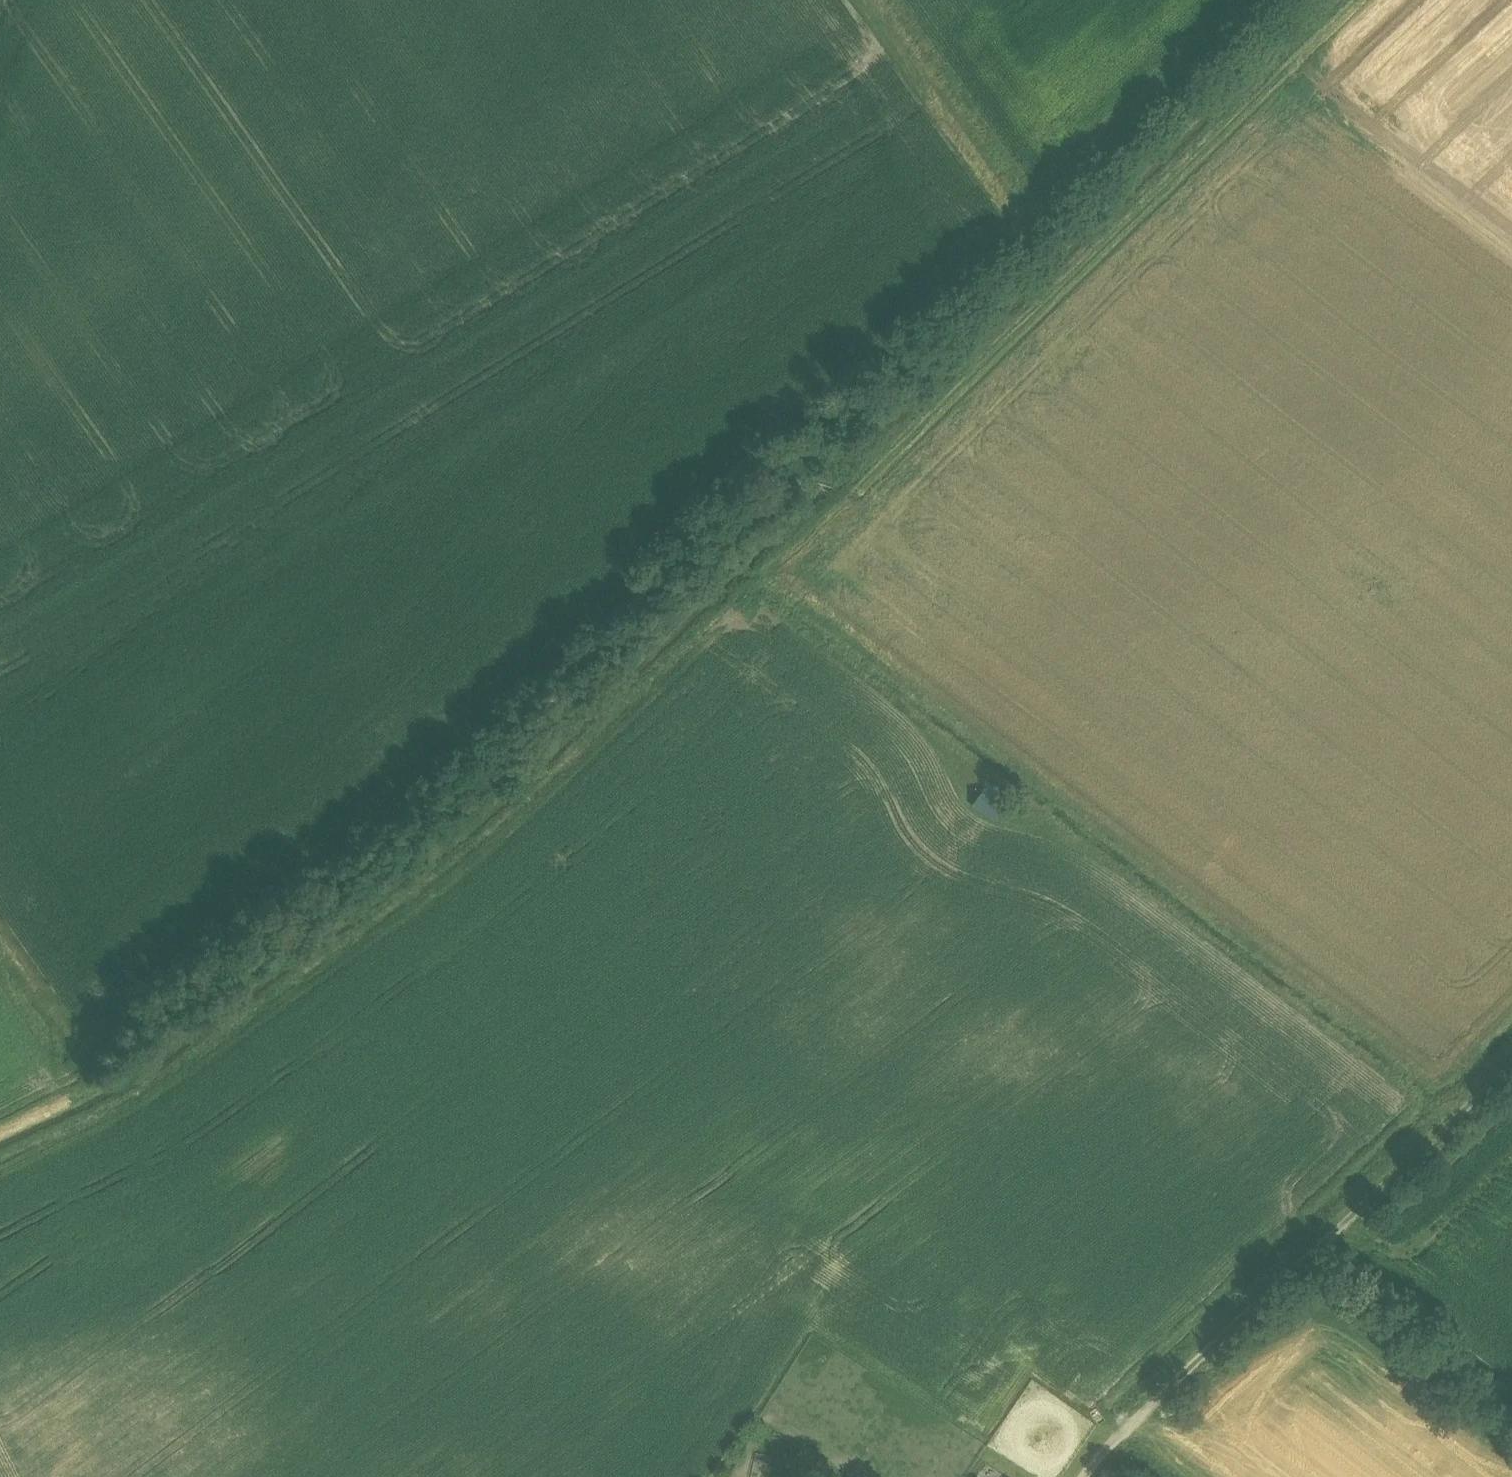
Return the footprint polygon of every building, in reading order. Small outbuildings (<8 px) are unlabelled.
[(992,786),(975,805),(995,823),(1012,804),(992,786)] [(754,1466),(752,1476),(767,1476),(771,1455),(757,1452),(755,1466),(754,1466)]
